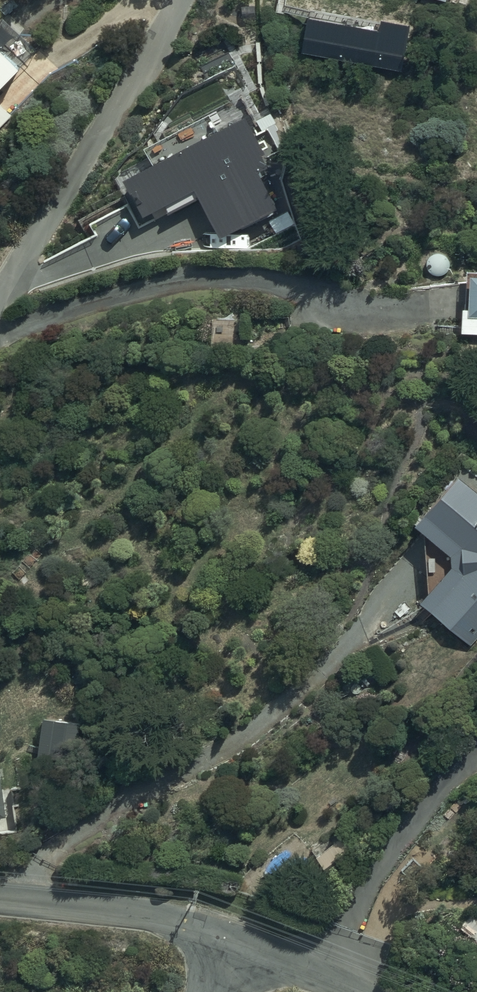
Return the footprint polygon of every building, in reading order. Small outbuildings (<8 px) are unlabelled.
[(23,62),(0,41),(0,86),(23,62)] [(15,115),(0,101),(0,130),(15,115)] [(440,250),(435,251),(434,252),(433,252),(432,253),(431,253),(431,254),(430,255),(429,256),(429,257),(428,258),(428,259),(428,260),(427,261),(427,262),(427,263),(427,264),(427,265),(428,266),(428,267),(428,268),(429,269),(429,270),(430,271),(431,272),(432,272),(433,273),(434,274),(435,274),(436,275),(437,275),(439,275),(440,275),(441,275),(442,275),(443,275),(444,274),(445,274),(446,273),(447,273),(447,272),(448,271),(449,270),(450,270),(450,269),(451,268),(451,267),(451,266),(452,265),(452,264),(452,262),(452,261),(451,260),(451,259),(451,258),(450,257),(450,256),(449,256),(449,255),(448,254),(447,253),(446,253),(445,252),(444,252),(443,251),(442,251),(441,251),(440,250)] [(467,273),(467,284),(469,284),(469,288),(470,288),(469,311),(462,311),(461,339),(476,340),(476,274),(467,273)] [(476,636),(476,482),(461,468),(418,519),(428,527),(430,589),(421,599),(471,643),(476,636)] [(83,725),(45,719),(39,760),(76,766),(83,725)]
